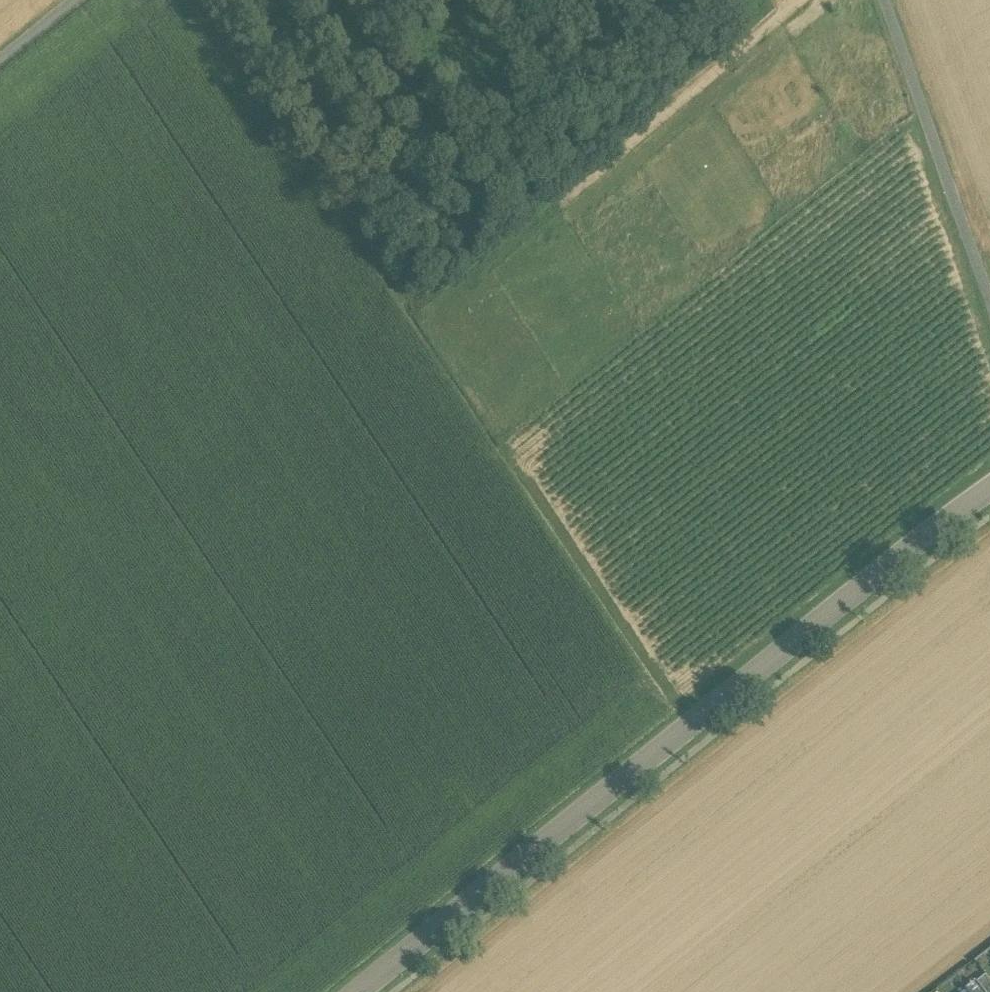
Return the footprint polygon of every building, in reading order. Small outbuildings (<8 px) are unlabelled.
[(970,991),(989,991),(989,984),(987,979),(970,991)]
